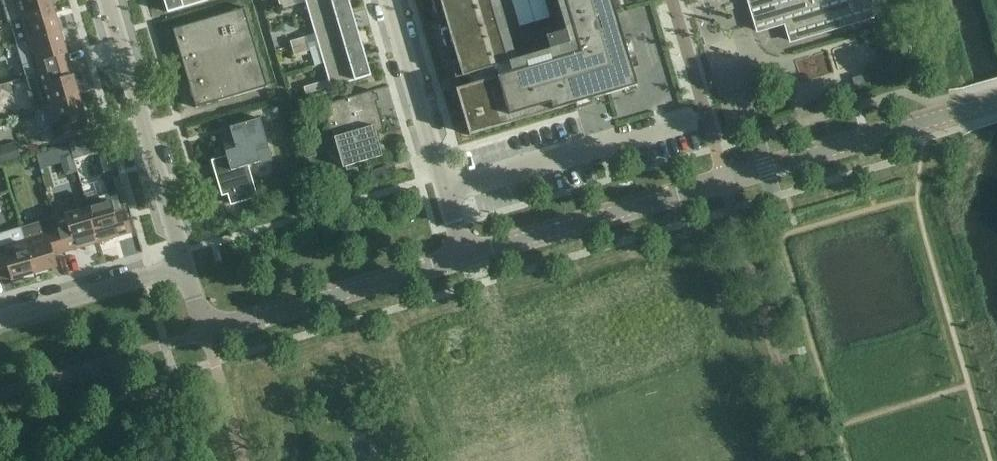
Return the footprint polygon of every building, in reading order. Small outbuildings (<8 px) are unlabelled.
[(10,22),(54,9),(51,0),(1,0),(8,23),(10,22)] [(208,0),(164,0),(167,12),(208,1),(208,0)] [(279,2),(281,9),(296,5),(295,0),(286,0),(279,2)] [(310,18),(351,6),(349,0),(305,0),(310,18)] [(456,79),(510,63),(491,0),(433,0),(456,79)] [(617,14),(613,0),(565,0),(581,53),(456,89),(470,135),(576,104),(574,97),(592,92),(594,99),(638,86),(617,14)] [(519,27),(550,18),(544,0),(511,0),(519,27)] [(756,31),(784,22),(789,41),(899,9),(902,3),(901,0),(747,0),(756,31)] [(310,18),(315,34),(317,41),(358,29),(351,6),(310,18)] [(172,29),(196,107),(196,108),(211,103),(210,98),(216,96),(218,102),(268,87),(245,8),(172,29)] [(26,41),(60,31),(54,9),(10,22),(17,44),(26,41)] [(317,41),(324,64),(364,52),(358,29),(317,41)] [(17,44),(27,77),(70,64),(60,31),(26,41),(17,44)] [(547,37),(550,50),(570,44),(566,31),(547,37)] [(290,41),(292,48),(308,44),(305,37),(290,41)] [(308,44),(292,48),(294,55),(310,51),(308,44)] [(324,64),(331,87),(371,76),(364,52),(324,64)] [(36,111),(46,108),(80,98),(70,64),(27,77),(30,90),(28,91),(31,101),(33,100),(36,111)] [(306,94),(321,90),(319,83),(304,87),(306,94)] [(375,132),(384,130),(373,91),(323,105),(330,130),(335,129),(337,137),(334,137),(343,167),(346,167),(347,170),(360,166),(359,163),(382,156),(375,132)] [(87,120),(80,98),(46,108),(56,141),(79,135),(75,124),(87,120)] [(222,196),(228,195),(230,194),(233,205),(258,197),(249,165),(272,159),(260,118),(230,127),(232,134),(221,137),(227,156),(211,160),(222,196)] [(21,158),(16,142),(0,147),(0,165),(21,158)] [(300,160),(317,156),(314,145),(297,150),(300,160)] [(60,156),(62,163),(65,175),(78,171),(75,160),(72,152),(60,156)] [(98,242),(132,232),(119,190),(86,200),(88,208),(98,242)] [(55,218),(58,229),(65,252),(98,242),(88,208),(55,218)] [(21,234),(18,223),(0,228),(0,239),(21,234)] [(58,229),(25,239),(35,273),(58,267),(54,255),(65,252),(58,229)] [(0,246),(0,271),(9,269),(12,280),(35,273),(25,239),(0,246)]
